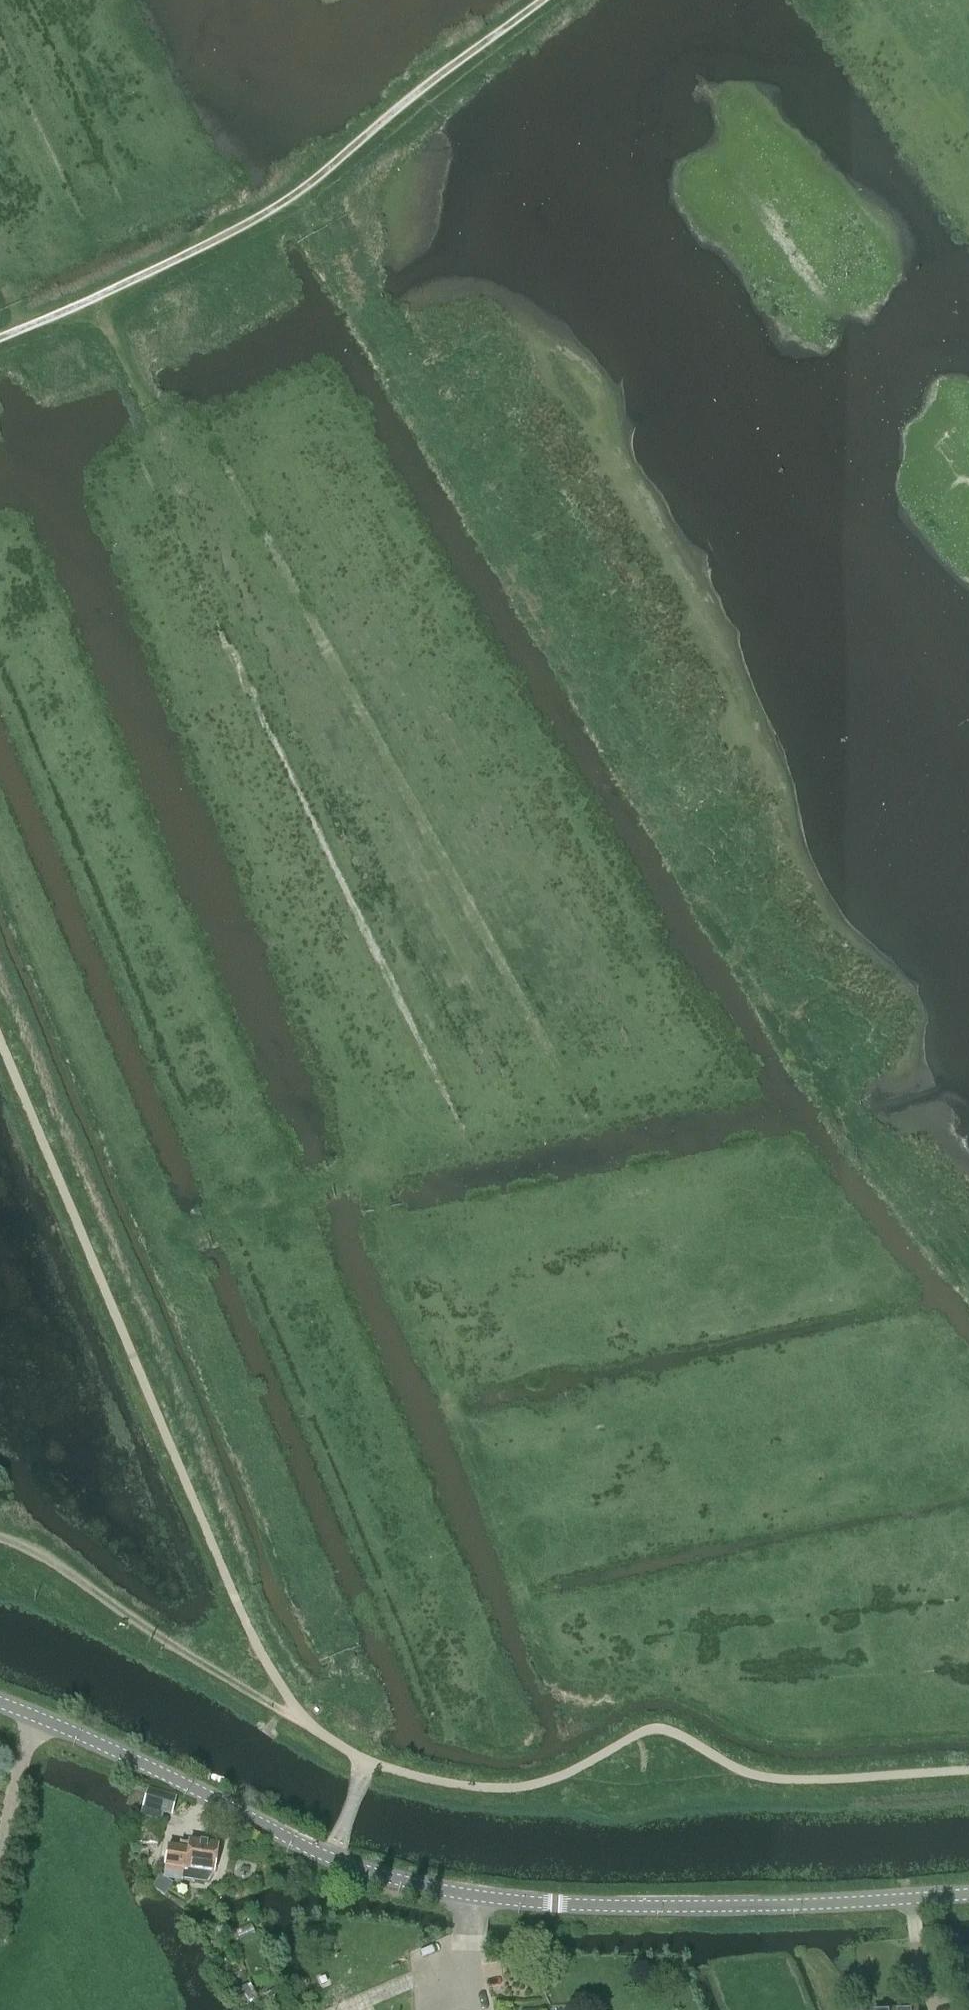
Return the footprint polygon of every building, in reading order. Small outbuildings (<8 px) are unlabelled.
[(147,1790),(140,1816),(164,1822),(166,1813),(173,1815),(178,1799),(151,1791),(147,1790)] [(160,1837),(136,1831),(138,1845),(158,1846),(160,1837)] [(167,1848),(164,1867),(166,1868),(183,1870),(182,1880),(183,1880),(206,1883),(214,1875),(218,1845),(191,1841),(190,1845),(182,1844),(181,1850),(169,1848),(167,1848)] [(222,1949),(225,1962),(241,1958),(238,1945),(222,1949)]
